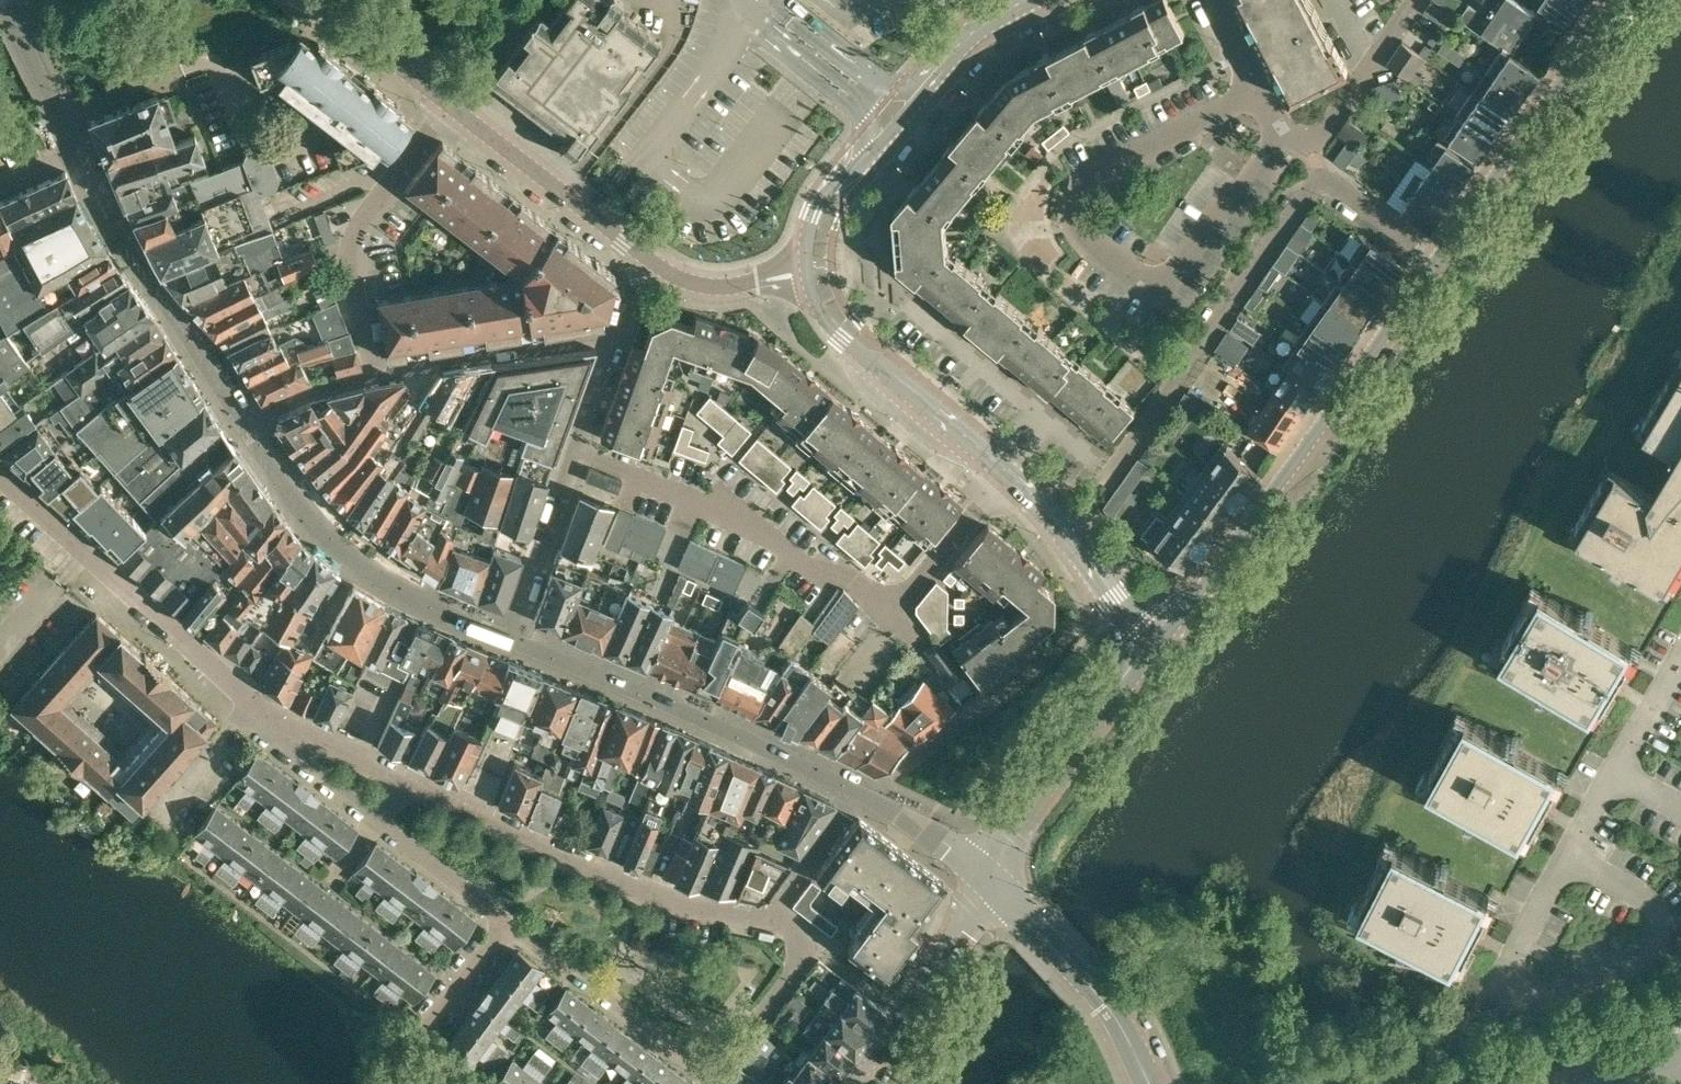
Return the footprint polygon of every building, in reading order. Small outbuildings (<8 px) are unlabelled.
[(662,42),(620,10),(625,3),(622,0),(608,0),(607,0),(568,0),(550,24),(541,16),(491,80),(545,123),(566,139),(558,148),(571,158),(578,148),(583,150),(632,87),(629,84),(662,42)] [(896,227),(897,227),(904,233),(905,243),(899,250),(898,250),(899,265),(1108,441),(1136,408),(957,258),(955,260),(948,254),(947,240),(946,235),(946,231),(944,218),(950,210),(953,212),(1028,122),(1039,112),(1073,94),(1084,88),(1185,34),(1167,0),(1154,0),(1009,77),(970,122),(894,213),(896,227)] [(1245,10),(1244,11),(1243,13),(1253,31),(1255,31),(1256,31),(1272,62),(1271,62),(1270,64),(1279,82),(1282,83),(1283,82),(1291,99),(1348,69),(1334,42),(1311,0),(1240,0),(1245,10)] [(1437,0),(1431,0),(1424,10),(1441,22),(1444,24),(1454,11),(1437,0)] [(1454,11),(1492,37),(1494,35),(1512,48),(1538,12),(1520,0),(1471,0),(1469,3),(1464,0),(1437,0),(1454,11)] [(1586,3),(1582,0),(1543,0),(1541,3),(1572,24),(1586,3)] [(1433,32),(1427,41),(1433,46),(1440,36),(1433,32)] [(285,79),(358,133),(354,138),(346,141),(353,160),(380,149),(389,156),(414,123),(399,111),(402,107),(376,88),(373,92),(343,70),(346,66),(320,46),(317,50),(302,39),(296,47),(293,45),(261,61),(273,85),(285,79)] [(1402,43),(1387,66),(1398,73),(1408,81),(1424,58),(1402,43)] [(1425,44),(1419,53),(1425,57),(1431,48),(1425,44)] [(1505,48),(1490,70),(1524,94),(1540,71),(1512,51),(1510,52),(1505,48)] [(1490,70),(1475,91),(1509,115),(1524,94),(1490,70)] [(1124,86),(1118,74),(1106,81),(1112,92),(1124,86)] [(1148,83),(1151,88),(1152,90),(1163,84),(1159,77),(1148,83)] [(1370,86),(1376,103),(1401,95),(1396,77),(1370,86)] [(1460,114),(1493,138),(1509,115),(1475,91),(1457,79),(1442,100),(1460,114)] [(1147,80),(1140,83),(1145,92),(1151,88),(1148,83),(1147,80)] [(1145,92),(1140,83),(1134,86),(1139,95),(1145,92)] [(1073,94),(1078,103),(1088,98),(1084,88),(1073,94)] [(89,120),(106,160),(156,152),(155,151),(163,148),(161,144),(169,140),(170,143),(175,141),(166,122),(176,118),(167,96),(159,99),(157,95),(89,120)] [(1493,138),(1460,114),(1445,135),(1479,159),(1493,138)] [(1337,134),(1347,141),(1358,148),(1369,132),(1349,118),(1337,134)] [(1064,126),(1061,129),(1065,137),(1070,134),(1064,126)] [(1061,129),(1055,134),(1061,141),(1065,137),(1061,129)] [(156,152),(106,160),(124,203),(174,186),(180,204),(194,199),(187,181),(187,180),(178,183),(173,170),(204,158),(195,134),(175,141),(170,143),(169,140),(161,144),(163,148),(155,151),(156,152)] [(1055,134),(1047,140),(1054,146),(1061,141),(1055,134)] [(1440,153),(1431,166),(1459,186),(1475,164),(1447,144),(1438,138),(1431,148),(1440,153)] [(378,299),(380,310),(388,357),(603,321),(602,313),(614,311),(619,288),(609,280),(615,273),(443,140),(406,186),(433,207),(519,274),(519,275),(410,294),(378,299)] [(1054,146),(1047,140),(1042,144),(1048,151),(1054,146)] [(1347,141),(1334,160),(1345,167),(1358,148),(1347,141)] [(279,174),(270,150),(258,144),(247,148),(243,159),(209,171),(187,181),(194,199),(197,205),(254,185),(264,190),(274,186),(279,174)] [(1045,154),(1037,147),(1029,156),(1037,164),(1045,154)] [(1416,170),(1408,182),(1444,207),(1459,186),(1431,166),(1424,176),(1416,170)] [(66,170),(7,197),(0,200),(0,218),(5,229),(56,205),(76,196),(66,170)] [(1444,207),(1408,182),(1401,192),(1408,197),(1400,209),(1429,229),(1444,207)] [(143,238),(161,272),(183,264),(271,224),(259,196),(254,185),(197,205),(203,221),(187,222),(143,238)] [(124,203),(132,218),(180,204),(174,186),(124,203)] [(76,196),(56,205),(5,229),(11,240),(13,246),(0,251),(0,323),(4,332),(42,310),(33,290),(28,273),(23,262),(91,221),(76,196)] [(132,218),(143,238),(187,222),(203,221),(197,205),(194,199),(180,204),(132,218)] [(327,222),(323,211),(308,217),(312,227),(327,222)] [(1310,212),(1302,222),(1311,229),(1319,218),(1310,212)] [(11,240),(5,229),(0,218),(0,245),(11,240)] [(105,246),(91,221),(23,262),(28,273),(33,290),(46,282),(105,246)] [(161,272),(185,299),(283,255),(273,231),(271,224),(183,264),(161,272)] [(1286,244),(1299,253),(1306,243),(1293,233),(1286,244)] [(1373,242),(1358,263),(1391,285),(1405,264),(1373,242)] [(107,249),(105,246),(46,282),(57,301),(86,289),(116,264),(107,249)] [(283,255),(185,299),(203,319),(276,284),(304,270),(318,264),(311,247),(284,257),(283,255)] [(1358,263),(1344,283),(1377,305),(1391,285),(1358,263)] [(128,279),(116,264),(86,289),(57,301),(55,302),(42,310),(4,332),(26,361),(42,349),(76,324),(69,317),(76,312),(98,299),(128,279)] [(318,264),(304,270),(311,285),(325,279),(318,264)] [(1265,290),(1280,270),(1272,264),(1258,285),(1265,290)] [(153,312),(128,279),(98,299),(100,302),(83,313),(86,317),(80,321),(95,342),(73,357),(78,364),(153,312)] [(335,299),(325,279),(311,285),(321,306),(335,299)] [(1344,283),(1330,303),(1362,326),(1377,305),(1344,283)] [(203,319),(204,320),(216,334),(282,296),(276,284),(203,319)] [(1258,301),(1250,295),(1244,304),(1252,310),(1258,301)] [(216,334),(227,347),(230,350),(271,330),(265,317),(293,305),(289,296),(283,298),(282,296),(216,334)] [(281,344),(238,364),(249,381),(298,359),(300,362),(331,353),(355,348),(349,331),(335,299),(321,306),(321,307),(311,312),(316,322),(323,340),(286,353),(281,344)] [(1330,303),(1315,324),(1348,346),(1362,326),(1330,303)] [(154,340),(165,332),(153,312),(78,364),(67,372),(78,387),(111,363),(113,365),(120,360),(122,362),(140,349),(142,343),(148,339),(154,340)] [(746,334),(696,316),(692,326),(683,352),(695,356),(691,366),(715,372),(718,364),(749,376),(768,342),(748,330),(746,334)] [(1239,317),(1231,328),(1254,344),(1261,333),(1239,317)] [(672,348),(683,352),(692,326),(681,322),(677,333),(655,325),(651,327),(643,349),(633,345),(617,390),(664,408),(672,385),(669,384),(672,374),(663,371),(672,348)] [(1315,324),(1301,344),(1334,367),(1348,346),(1315,324)] [(230,350),(238,364),(281,344),(281,343),(278,344),(271,330),(230,350)] [(26,361),(4,332),(0,334),(0,388),(8,382),(7,381),(29,365),(26,361)] [(177,352),(165,332),(154,340),(148,339),(142,343),(140,349),(122,362),(120,360),(113,365),(111,363),(78,387),(81,391),(50,414),(56,422),(59,419),(70,434),(76,429),(177,352)] [(789,354),(768,342),(749,376),(784,405),(776,414),(797,432),(830,393),(787,357),(789,354)] [(1304,348),(1289,369),(1300,376),(1319,389),(1334,367),(1301,344),(1300,346),(1304,348)] [(526,431),(520,447),(524,449),(532,452),(555,460),(595,347),(594,346),(493,362),(490,366),(460,425),(482,436),(495,411),(534,424),(531,433),(526,431)] [(357,367),(355,348),(331,353),(335,373),(357,367)] [(203,395),(177,352),(76,429),(95,451),(114,471),(153,438),(203,395)] [(1643,421),(1650,425),(1644,436),(1675,455),(1652,494),(1615,472),(1609,483),(1602,479),(1576,522),(1583,526),(1577,537),(1613,559),(1611,564),(1623,571),(1626,567),(1663,589),(1669,578),(1676,582),(1680,574),(1680,358),(1643,421)] [(309,381),(300,362),(298,359),(249,381),(262,402),(309,381)] [(427,393),(423,401),(420,406),(430,413),(433,408),(446,418),(460,392),(474,366),(438,372),(429,390),(427,393)] [(474,397),(480,385),(490,366),(474,366),(460,392),(474,397)] [(703,370),(691,366),(688,375),(700,379),(701,378),(703,370)] [(1289,369),(1274,392),(1285,399),(1304,411),(1319,389),(1300,376),(1289,369)] [(377,382),(364,386),(365,397),(348,420),(361,435),(376,418),(404,380),(404,378),(377,382)] [(712,381),(701,378),(700,379),(697,387),(708,391),(712,381)] [(414,386),(404,380),(376,418),(387,426),(369,450),(382,460),(392,447),(403,429),(417,439),(430,413),(420,406),(423,401),(410,393),(414,386)] [(23,405),(22,404),(23,403),(8,382),(0,388),(0,421),(23,405)] [(364,386),(327,396),(348,420),(365,397),(364,386)] [(648,454),(656,431),(664,408),(617,390),(600,437),(648,454)] [(1194,397),(1184,390),(1184,391),(1175,405),(1185,411),(1194,397)] [(720,391),(716,400),(726,404),(730,394),(720,391)] [(1285,399),(1274,392),(1247,430),(1277,450),(1304,411),(1285,399)] [(797,432),(809,442),(845,472),(878,433),(830,393),(797,432)] [(221,426),(220,424),(203,395),(153,438),(155,439),(151,443),(158,448),(165,443),(180,460),(221,426)] [(751,430),(719,404),(709,395),(696,411),(723,434),(717,441),(731,453),(751,430)] [(330,400),(317,410),(319,415),(333,438),(346,454),(361,435),(348,420),(327,396),(330,400)] [(275,424),(292,447),(317,429),(311,421),(319,415),(317,411),(311,400),(278,416),(275,424)] [(36,423),(23,405),(0,421),(0,450),(36,423)] [(292,447),(302,460),(333,438),(319,415),(311,421),(317,429),(292,447)] [(316,477),(327,491),(369,450),(387,426),(376,418),(361,435),(346,454),(316,477)] [(54,447),(36,423),(0,450),(24,472),(54,447)] [(705,460),(709,449),(688,442),(693,428),(682,424),(673,449),(705,460)] [(234,447),(221,426),(180,460),(165,443),(158,448),(151,443),(155,439),(153,438),(114,471),(157,517),(160,514),(234,447)] [(845,472),(857,482),(893,512),(925,473),(878,433),(845,472)] [(738,459),(748,467),(776,490),(785,480),(781,477),(791,465),(756,437),(738,459)] [(304,462),(316,477),(346,454),(333,438),(302,460),(304,463),(304,462)] [(1157,453),(1146,445),(1139,456),(1150,463),(1157,453)] [(24,472),(46,493),(73,470),(54,447),(24,472)] [(272,501),(234,447),(160,514),(183,537),(199,520),(231,555),(272,501)] [(346,508),(363,522),(393,476),(386,471),(389,466),(389,467),(399,453),(392,447),(382,460),(346,508)] [(1226,447),(1208,471),(1242,496),(1260,472),(1226,447)] [(417,565),(417,564),(464,470),(456,467),(463,453),(451,449),(445,460),(443,459),(439,468),(440,469),(425,499),(398,551),(417,565)] [(555,460),(532,452),(524,449),(516,470),(548,481),(555,460)] [(346,509),(346,508),(382,460),(369,450),(327,491),(330,494),(346,509)] [(96,451),(88,458),(94,464),(101,458),(96,451)] [(439,468),(443,459),(434,454),(422,476),(434,482),(440,469),(439,468)] [(516,473),(483,461),(481,468),(437,579),(437,580),(477,596),(494,540),(494,539),(499,524),(516,473)] [(437,579),(481,468),(467,463),(464,470),(417,564),(437,579)] [(80,464),(73,470),(46,493),(68,512),(99,484),(80,464)] [(589,466),(585,478),(617,490),(622,478),(589,466)] [(786,487),(789,490),(803,474),(796,468),(789,476),(793,479),(786,487)] [(548,481),(516,470),(516,473),(499,524),(529,535),(548,481)] [(1208,471),(1190,495),(1224,520),(1242,496),(1208,471)] [(961,503),(937,483),(925,473),(893,512),(929,542),(961,503)] [(789,490),(789,491),(792,493),(798,485),(802,488),(809,479),(803,474),(789,490)] [(408,486),(393,475),(393,476),(363,522),(379,535),(407,490),(408,486)] [(99,484),(68,512),(86,527),(116,498),(100,483),(99,484)] [(791,503),(807,517),(826,495),(813,484),(803,495),(800,492),(791,503)] [(379,535),(378,537),(398,551),(425,499),(407,490),(379,535)] [(602,533),(613,505),(580,493),(570,521),(602,533)] [(835,503),(826,495),(807,517),(820,527),(829,517),(826,514),(835,503)] [(1190,495),(1172,519),(1206,544),(1224,520),(1190,495)] [(132,515),(116,498),(86,527),(103,543),(132,515)] [(283,516),(272,501),(231,555),(221,567),(235,577),(283,516)] [(847,525),(854,516),(840,505),(833,513),(837,516),(830,524),(838,529),(844,522),(847,525)] [(604,545),(618,551),(621,543),(624,536),(627,529),(633,514),(619,509),(604,545)] [(160,514),(157,517),(158,519),(153,524),(146,530),(119,557),(131,569),(164,599),(181,615),(182,614),(213,578),(221,567),(231,555),(199,520),(183,537),(160,514)] [(665,528),(633,514),(627,529),(659,542),(665,528)] [(146,530),(132,515),(103,543),(119,557),(146,530)] [(299,539),(283,516),(235,577),(247,590),(224,615),(237,626),(242,619),(241,617),(256,601),(267,585),(299,539)] [(1206,544),(1172,519),(1154,543),(1180,562),(1188,568),(1206,544)] [(602,533),(570,521),(560,547),(590,559),(591,559),(602,533)] [(835,540),(843,547),(865,565),(874,554),(870,551),(880,540),(858,521),(848,532),(844,529),(835,540)] [(987,525),(955,563),(973,579),(1006,540),(987,525)] [(659,542),(627,529),(624,536),(621,543),(633,548),(645,553),(654,556),(659,542)] [(314,551),(299,539),(267,585),(274,590),(254,622),(262,627),(268,630),(314,551)] [(718,552),(690,539),(684,554),(711,566),(718,552)] [(503,543),(494,540),(477,596),(503,606),(521,555),(501,548),(503,543)] [(973,579),(993,595),(994,593),(1025,557),(1006,540),(973,579)] [(898,567),(905,559),(885,542),(878,550),(881,553),(875,561),(881,567),(888,559),(898,567)] [(618,551),(630,556),(633,548),(621,543),(618,551)] [(561,629),(586,569),(590,559),(560,547),(552,567),(534,618),(561,629)] [(645,553),(633,548),(630,556),(642,561),(645,553)] [(285,640),(277,653),(290,662),(305,671),(314,652),(293,643),(319,591),(335,568),(314,551),(268,630),(285,640)] [(746,565),(718,552),(711,566),(739,579),(746,565)] [(711,566),(684,554),(677,567),(705,580),(711,566)] [(1025,557),(994,593),(1002,600),(1008,593),(1024,607),(1052,608),(1053,594),(1036,580),(1043,572),(1025,557)] [(739,579),(711,566),(705,580),(733,593),(739,579)] [(561,629),(601,646),(626,588),(605,578),(605,577),(586,569),(561,629)] [(950,583),(956,576),(949,570),(943,577),(950,583)] [(624,656),(646,665),(668,618),(672,609),(674,604),(685,579),(679,576),(668,601),(666,606),(648,598),(624,656)] [(225,589),(213,578),(181,615),(194,626),(225,589)] [(695,581),(687,578),(682,590),(690,593),(695,581)] [(940,642),(951,634),(946,627),(947,590),(936,580),(916,604),(915,610),(940,642)] [(328,635),(328,634),(316,655),(335,668),(349,648),(360,656),(387,605),(355,585),(346,602),(328,635)] [(1499,641),(1490,656),(1500,661),(1501,660),(1539,682),(1541,688),(1541,689),(1542,690),(1543,691),(1544,691),(1546,692),(1547,692),(1553,690),(1553,691),(1591,713),(1590,715),(1599,721),(1609,706),(1604,703),(1616,682),(1628,662),(1633,665),(1642,650),(1632,644),(1631,646),(1593,623),(1591,618),(1591,617),(1590,616),(1589,615),(1587,614),(1586,614),(1579,615),(1541,593),(1542,591),(1532,585),(1523,600),(1528,603),(1504,644),(1499,641)] [(838,586),(813,622),(814,623),(811,628),(829,643),(858,604),(843,588),(843,589),(838,586)] [(642,596),(626,588),(601,646),(624,656),(648,598),(642,596)] [(712,595),(706,592),(701,602),(708,605),(712,595)] [(721,599),(712,595),(708,605),(717,609),(721,599)] [(955,595),(955,605),(964,605),(964,596),(955,595)] [(738,615),(727,607),(709,651),(694,686),(713,694),(729,653),(735,638),(743,619),(753,627),(762,611),(747,603),(738,615)] [(407,614),(387,605),(360,656),(402,675),(409,661),(398,656),(403,647),(393,643),(407,614)] [(1052,608),(1024,607),(1008,619),(1002,612),(994,619),(1023,657),(1041,643),(1035,634),(1052,621),(1052,608)] [(144,653),(120,632),(120,633),(96,611),(11,707),(27,721),(35,728),(34,729),(58,749),(57,751),(83,773),(84,772),(108,793),(108,792),(119,802),(132,813),(141,803),(141,804),(163,779),(164,779),(186,754),(186,753),(208,729),(207,728),(216,718),(193,697),(169,676),(170,675),(145,652),(144,653)] [(955,611),(954,621),(963,621),(964,612),(955,611)] [(777,647),(770,642),(762,646),(736,704),(752,712),(791,656),(802,640),(811,628),(814,623),(813,622),(800,612),(777,647)] [(221,651),(238,627),(237,626),(224,615),(223,614),(204,635),(221,651)] [(417,619),(407,614),(393,643),(403,647),(417,619)] [(992,617),(972,632),(1004,671),(1023,657),(994,619),(992,617)] [(664,673),(685,625),(668,618),(646,665),(664,673)] [(433,627),(417,619),(403,647),(398,656),(409,661),(416,664),(433,627)] [(692,644),(698,630),(685,625),(664,673),(678,679),(692,644)] [(255,639),(238,627),(221,651),(238,665),(255,639)] [(450,635),(433,627),(416,664),(415,665),(423,669),(430,672),(450,635)] [(983,687),(1004,671),(972,632),(953,647),(983,687)] [(466,642),(450,635),(430,672),(447,680),(466,642)] [(951,683),(963,675),(937,639),(926,648),(951,683)] [(713,694),(736,704),(762,646),(760,647),(758,651),(741,641),(735,651),(737,652),(731,666),(728,665),(733,655),(729,653),(713,694)] [(465,695),(487,651),(466,642),(447,680),(430,672),(424,684),(420,692),(425,695),(428,689),(444,696),(462,703),(465,695)] [(709,651),(692,644),(678,679),(694,686),(709,651)] [(250,673),(264,654),(252,646),(239,664),(250,673)] [(487,651),(465,695),(471,698),(467,707),(486,716),(508,659),(487,651)] [(257,681),(273,692),(290,662),(277,653),(276,655),(257,681)] [(791,656),(752,712),(772,721),(810,668),(800,660),(791,656)] [(542,672),(508,659),(486,716),(484,720),(517,733),(521,722),(542,672)] [(273,692),(290,703),(299,682),(305,671),(290,662),(273,692)] [(353,680),(360,669),(351,663),(344,675),(353,680)] [(772,721),(795,731),(829,684),(810,668),(772,721)] [(320,696),(313,713),(312,713),(333,723),(355,682),(332,671),(321,692),(320,696)] [(579,688),(542,672),(521,722),(541,730),(531,754),(548,761),(554,747),(556,742),(579,688)] [(419,676),(411,673),(406,684),(414,688),(419,676)] [(795,731),(816,740),(853,689),(836,675),(832,680),(829,684),(795,731)] [(901,703),(886,723),(916,740),(957,708),(924,680),(901,703)] [(290,703),(313,713),(320,696),(321,692),(299,682),(290,703)] [(598,696),(597,695),(579,688),(556,742),(574,751),(598,696)] [(816,740),(834,749),(861,714),(858,713),(868,700),(853,689),(816,740)] [(465,695),(462,703),(430,769),(459,782),(484,720),(486,716),(467,707),(471,698),(465,695)] [(403,755),(415,730),(402,724),(410,699),(400,696),(378,744),(403,755)] [(432,709),(407,758),(430,769),(462,703),(444,696),(437,711),(432,709)] [(615,703),(598,696),(574,751),(570,761),(586,768),(600,726),(606,728),(615,703)] [(834,749),(856,760),(886,723),(878,718),(886,709),(871,697),(868,700),(858,713),(861,714),(834,749)] [(647,715),(615,703),(606,728),(600,726),(586,768),(579,785),(595,792),(599,783),(601,784),(602,783),(610,787),(619,765),(624,767),(626,762),(647,715)] [(1426,768),(1417,784),(1427,789),(1428,787),(1468,809),(1470,814),(1470,815),(1470,816),(1472,817),(1473,817),(1475,817),(1480,816),(1520,838),(1519,840),(1529,846),(1537,830),(1532,828),(1541,812),(1544,807),(1546,802),(1555,786),(1560,789),(1569,774),(1559,768),(1558,770),(1518,748),(1517,743),(1516,741),(1515,740),(1514,740),(1513,740),(1511,740),(1506,741),(1476,724),(1467,719),(1468,717),(1458,711),(1449,727),(1454,730),(1449,739),(1431,771),(1426,768)] [(661,721),(647,715),(626,762),(642,769),(661,721)] [(517,733),(484,720),(459,782),(493,798),(511,747),(517,733)] [(676,727),(661,721),(642,769),(632,794),(636,795),(629,811),(640,816),(649,793),(654,780),(676,727)] [(886,723),(856,760),(876,772),(916,740),(886,723)] [(695,736),(676,727),(654,780),(670,787),(674,779),(681,782),(682,778),(679,777),(687,757),(686,757),(695,736)] [(708,742),(695,736),(686,757),(687,757),(679,777),(682,778),(681,782),(674,779),(670,787),(687,795),(708,742)] [(728,751),(708,742),(687,795),(682,808),(679,806),(669,828),(683,834),(676,849),(680,851),(678,855),(674,853),(663,876),(675,879),(694,834),(728,751)] [(565,752),(554,747),(548,761),(543,774),(526,814),(545,823),(566,775),(556,771),(565,752)] [(236,779),(247,788),(237,801),(247,808),(257,795),(256,794),(278,766),(257,750),(244,768),(236,779)] [(759,765),(728,751),(694,834),(718,842),(724,828),(731,832),(736,822),(759,765)] [(498,801),(526,814),(543,774),(515,761),(498,801)] [(775,773),(759,765),(736,822),(746,827),(775,773)] [(256,794),(257,795),(268,803),(258,816),(266,823),(298,780),(296,779),(295,780),(278,766),(256,794)] [(773,839),(804,787),(775,773),(746,827),(773,839)] [(298,780),(266,823),(275,830),(286,817),(296,824),(318,795),(298,780)] [(804,787),(773,839),(798,851),(834,803),(834,801),(804,787)] [(640,816),(622,860),(638,867),(650,837),(665,800),(649,793),(640,816)] [(318,795),(296,824),(308,833),(297,847),(305,853),(337,811),(319,798),(320,797),(318,795)] [(586,843),(589,844),(607,851),(624,812),(603,803),(586,843)] [(236,820),(215,804),(194,832),(206,842),(196,855),(205,862),(215,849),(215,848),(236,820)] [(337,811),(305,853),(314,860),(325,846),(336,855),(357,827),(337,811)] [(629,811),(628,811),(611,854),(622,860),(640,816),(629,811)] [(858,817),(816,873),(839,890),(845,881),(878,906),(848,947),(887,976),(920,932),(910,925),(944,881),(858,817)] [(215,848),(215,849),(225,856),(215,870),(224,876),(224,877),(256,835),(236,820),(215,848)] [(757,843),(731,832),(724,828),(718,842),(700,883),(738,891),(756,846),(757,843)] [(675,879),(700,883),(718,842),(694,834),(675,879)] [(224,877),(224,876),(221,880),(230,886),(242,869),(254,878),(276,850),(256,835),(224,877)] [(664,842),(650,837),(638,867),(651,873),(664,842)] [(1355,897),(1347,913),(1358,919),(1360,917),(1400,938),(1401,943),(1402,944),(1404,945),(1405,946),(1407,946),(1412,944),(1414,945),(1409,955),(1392,952),(1392,953),(1438,962),(1438,961),(1435,961),(1437,957),(1452,965),(1451,967),(1463,973),(1471,958),(1465,954),(1473,938),(1475,933),(1478,929),(1486,912),(1493,916),(1500,901),(1501,900),(1490,894),(1488,896),(1479,891),(1448,875),(1447,870),(1446,869),(1445,868),(1444,868),(1443,867),(1442,867),(1440,867),(1436,869),(1396,848),(1397,845),(1385,839),(1377,855),(1383,858),(1362,900),(1355,897)] [(354,869),(367,879),(356,892),(365,899),(376,886),(375,885),(396,857),(376,841),(354,869)] [(790,861),(756,846),(738,891),(758,895),(768,890),(790,861)] [(276,850),(254,878),(266,887),(255,900),(264,907),(296,865),(276,850)] [(375,885),(376,886),(387,894),(376,908),(384,913),(416,871),(415,870),(414,871),(396,857),(375,885)] [(296,865),(264,907),(273,914),(283,900),(294,909),(315,880),(296,865)] [(416,871),(384,913),(393,920),(404,907),(414,915),(436,886),(416,871)] [(831,934),(838,925),(811,904),(810,900),(821,886),(812,879),(792,905),(831,934)] [(315,880),(294,909),(306,918),(295,931),(303,937),(335,895),(315,880)] [(436,886),(414,915),(425,923),(415,937),(423,944),(455,902),(437,888),(438,887),(436,886)] [(335,895),(303,937),(313,944),(323,931),(333,939),(355,911),(335,895)] [(455,902),(423,944),(433,951),(443,937),(454,945),(475,917),(455,902)] [(355,911),(333,939),(344,947),(334,961),(343,967),(375,926),(355,911)] [(375,926),(343,967),(340,971),(349,978),(362,961),(373,969),(394,941),(375,926)] [(394,941),(373,969),(385,978),(374,991),(382,997),(414,956),(394,941)] [(517,949),(502,970),(542,1001),(549,992),(534,981),(543,969),(517,949)] [(382,997),(378,1001),(387,1008),(401,990),(413,999),(434,971),(414,956),(382,997)] [(835,985),(825,998),(869,1031),(886,1010),(850,983),(819,959),(813,967),(835,985)] [(488,987),(487,988),(513,1008),(521,997),(537,1008),(542,1001),(502,970),(489,988),(488,987)] [(814,978),(809,985),(820,994),(826,987),(814,978)] [(546,1035),(554,1041),(585,1001),(566,987),(547,1012),(557,1020),(546,1035)] [(473,1008),(472,1009),(498,1028),(499,1027),(514,1038),(520,1030),(505,1019),(513,1008),(487,988),(473,1007),(473,1008)] [(795,1008),(795,1009),(853,1053),(869,1031),(825,998),(838,1008),(830,1019),(794,993),(787,1002),(795,1008)] [(585,1001),(554,1041),(563,1047),(574,1033),(583,1040),(603,1014),(585,1001)] [(472,1009),(458,1028),(500,1059),(506,1050),(490,1038),(498,1028),(472,1009)] [(853,1053),(795,1009),(788,1018),(803,1028),(815,1037),(818,1037),(807,1051),(837,1074),(853,1053)] [(603,1014),(583,1040),(593,1047),(582,1063),(590,1069),(621,1028),(603,1014)] [(500,1059),(458,1028),(444,1047),(469,1066),(478,1054),(494,1066),(500,1059)] [(621,1028),(590,1069),(600,1076),(611,1061),(620,1067),(639,1041),(621,1028)] [(755,1046),(759,1049),(769,1056),(806,1083),(830,1083),(837,1074),(807,1051),(807,1052),(802,1048),(794,1058),(763,1035),(755,1046)] [(620,1067),(629,1074),(621,1083),(635,1083),(637,1080),(638,1081),(657,1055),(639,1041),(620,1067)] [(751,1060),(759,1049),(755,1046),(754,1045),(746,1056),(751,1060)] [(543,1057),(534,1051),(523,1066),(512,1058),(493,1083),(522,1083),(543,1057)] [(638,1081),(642,1083),(663,1083),(675,1068),(657,1055),(638,1081)] [(769,1056),(761,1067),(769,1074),(761,1083),(806,1083),(769,1056)] [(522,1083),(547,1083),(539,1079),(551,1063),(543,1057),(522,1083)] [(663,1083),(692,1083),(694,1082),(675,1068),(663,1083)]
